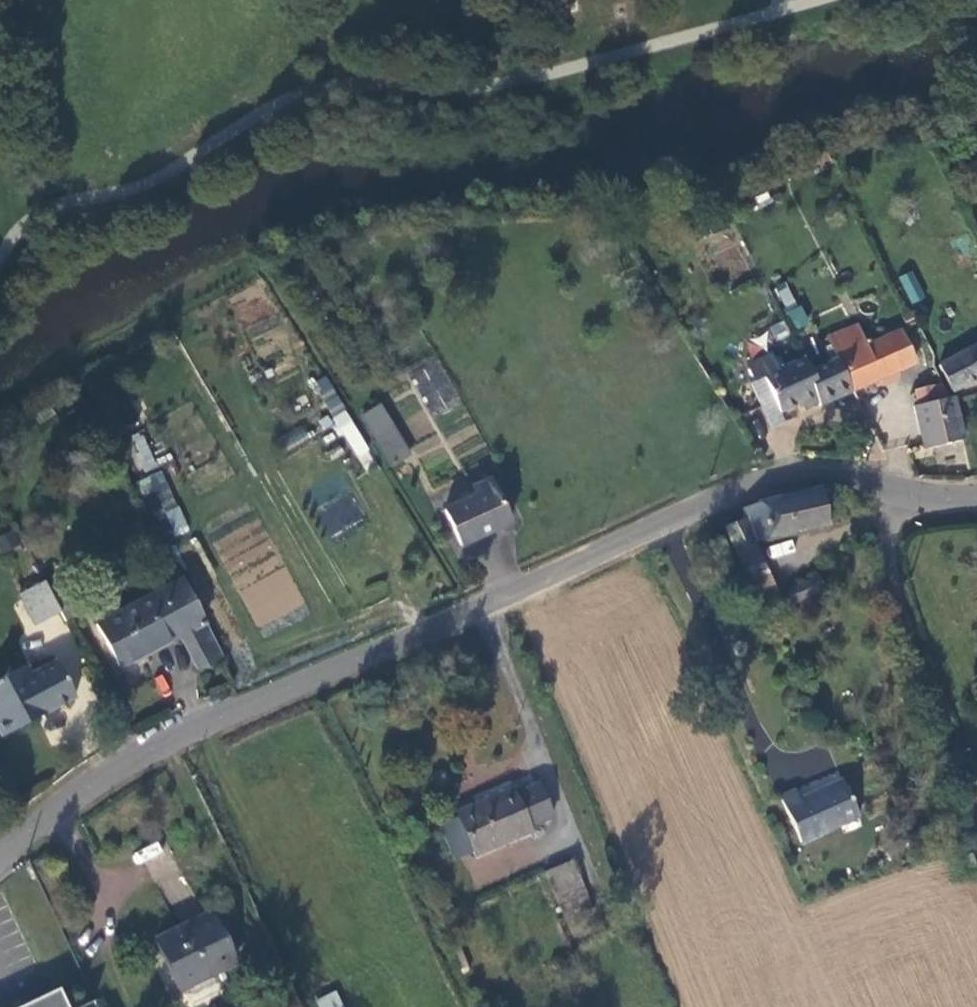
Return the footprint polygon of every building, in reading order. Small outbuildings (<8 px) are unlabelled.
[(912,270),(897,277),(910,305),(925,298),(912,270)] [(786,285),(774,292),(798,329),(809,321),(786,285)] [(827,338),(835,357),(850,390),(912,362),(898,329),(864,344),(855,325),(827,338)] [(976,378),(976,345),(937,365),(950,392),(976,378)] [(760,374),(776,366),(769,350),(743,361),(751,378),(760,374)] [(807,370),(800,355),(776,366),(760,374),(776,410),(797,400),(812,394),(815,402),(816,405),(850,390),(835,357),(807,370)] [(431,417),(460,403),(439,359),(410,373),(431,417)] [(314,381),(359,467),(372,461),(328,374),(314,381)] [(942,393),(939,385),(914,391),(916,400),(942,393)] [(945,399),(942,393),(916,400),(917,406),(912,407),(922,449),(961,440),(951,397),(945,399)] [(801,408),(815,402),(812,394),(797,400),(801,408)] [(376,402),(360,412),(392,461),(407,451),(376,402)] [(126,437),(140,473),(157,466),(143,431),(126,437)] [(138,478),(160,541),(187,531),(165,469),(138,478)] [(443,506),(458,542),(508,521),(490,477),(472,484),(475,493),(443,506)] [(758,501),(743,508),(746,517),(755,542),(836,529),(834,513),(825,514),(822,492),(758,501)] [(727,524),(761,610),(781,602),(755,542),(746,517),(727,524)] [(769,547),(772,558),(794,552),(791,540),(769,547)] [(239,591),(259,627),(305,601),(285,566),(239,591)] [(179,632),(202,620),(177,573),(90,618),(115,665),(179,632)] [(76,604),(61,577),(47,584),(58,605),(61,611),(76,604)] [(58,605),(47,584),(44,579),(21,591),(35,616),(58,605)] [(787,590),(794,605),(822,593),(815,579),(787,590)] [(63,616),(39,623),(44,641),(69,634),(63,616)] [(206,659),(219,653),(202,620),(179,632),(195,663),(206,659)] [(25,654),(8,662),(15,675),(31,667),(25,654)] [(24,713),(70,689),(53,656),(31,667),(15,675),(8,662),(0,666),(0,675),(24,713)] [(24,713),(0,675),(0,726),(24,713)] [(802,796),(797,786),(779,793),(798,838),(857,817),(843,780),(802,796)] [(455,805),(473,849),(551,817),(537,783),(519,790),(517,783),(473,800),(473,799),(455,805)] [(578,861),(551,871),(564,905),(592,894),(578,861)] [(240,958),(213,909),(155,937),(179,985),(217,966),(219,968),(240,958)] [(59,989),(19,1006),(67,1006),(59,989)] [(338,990),(317,997),(320,1006),(344,1006),(338,990)]
